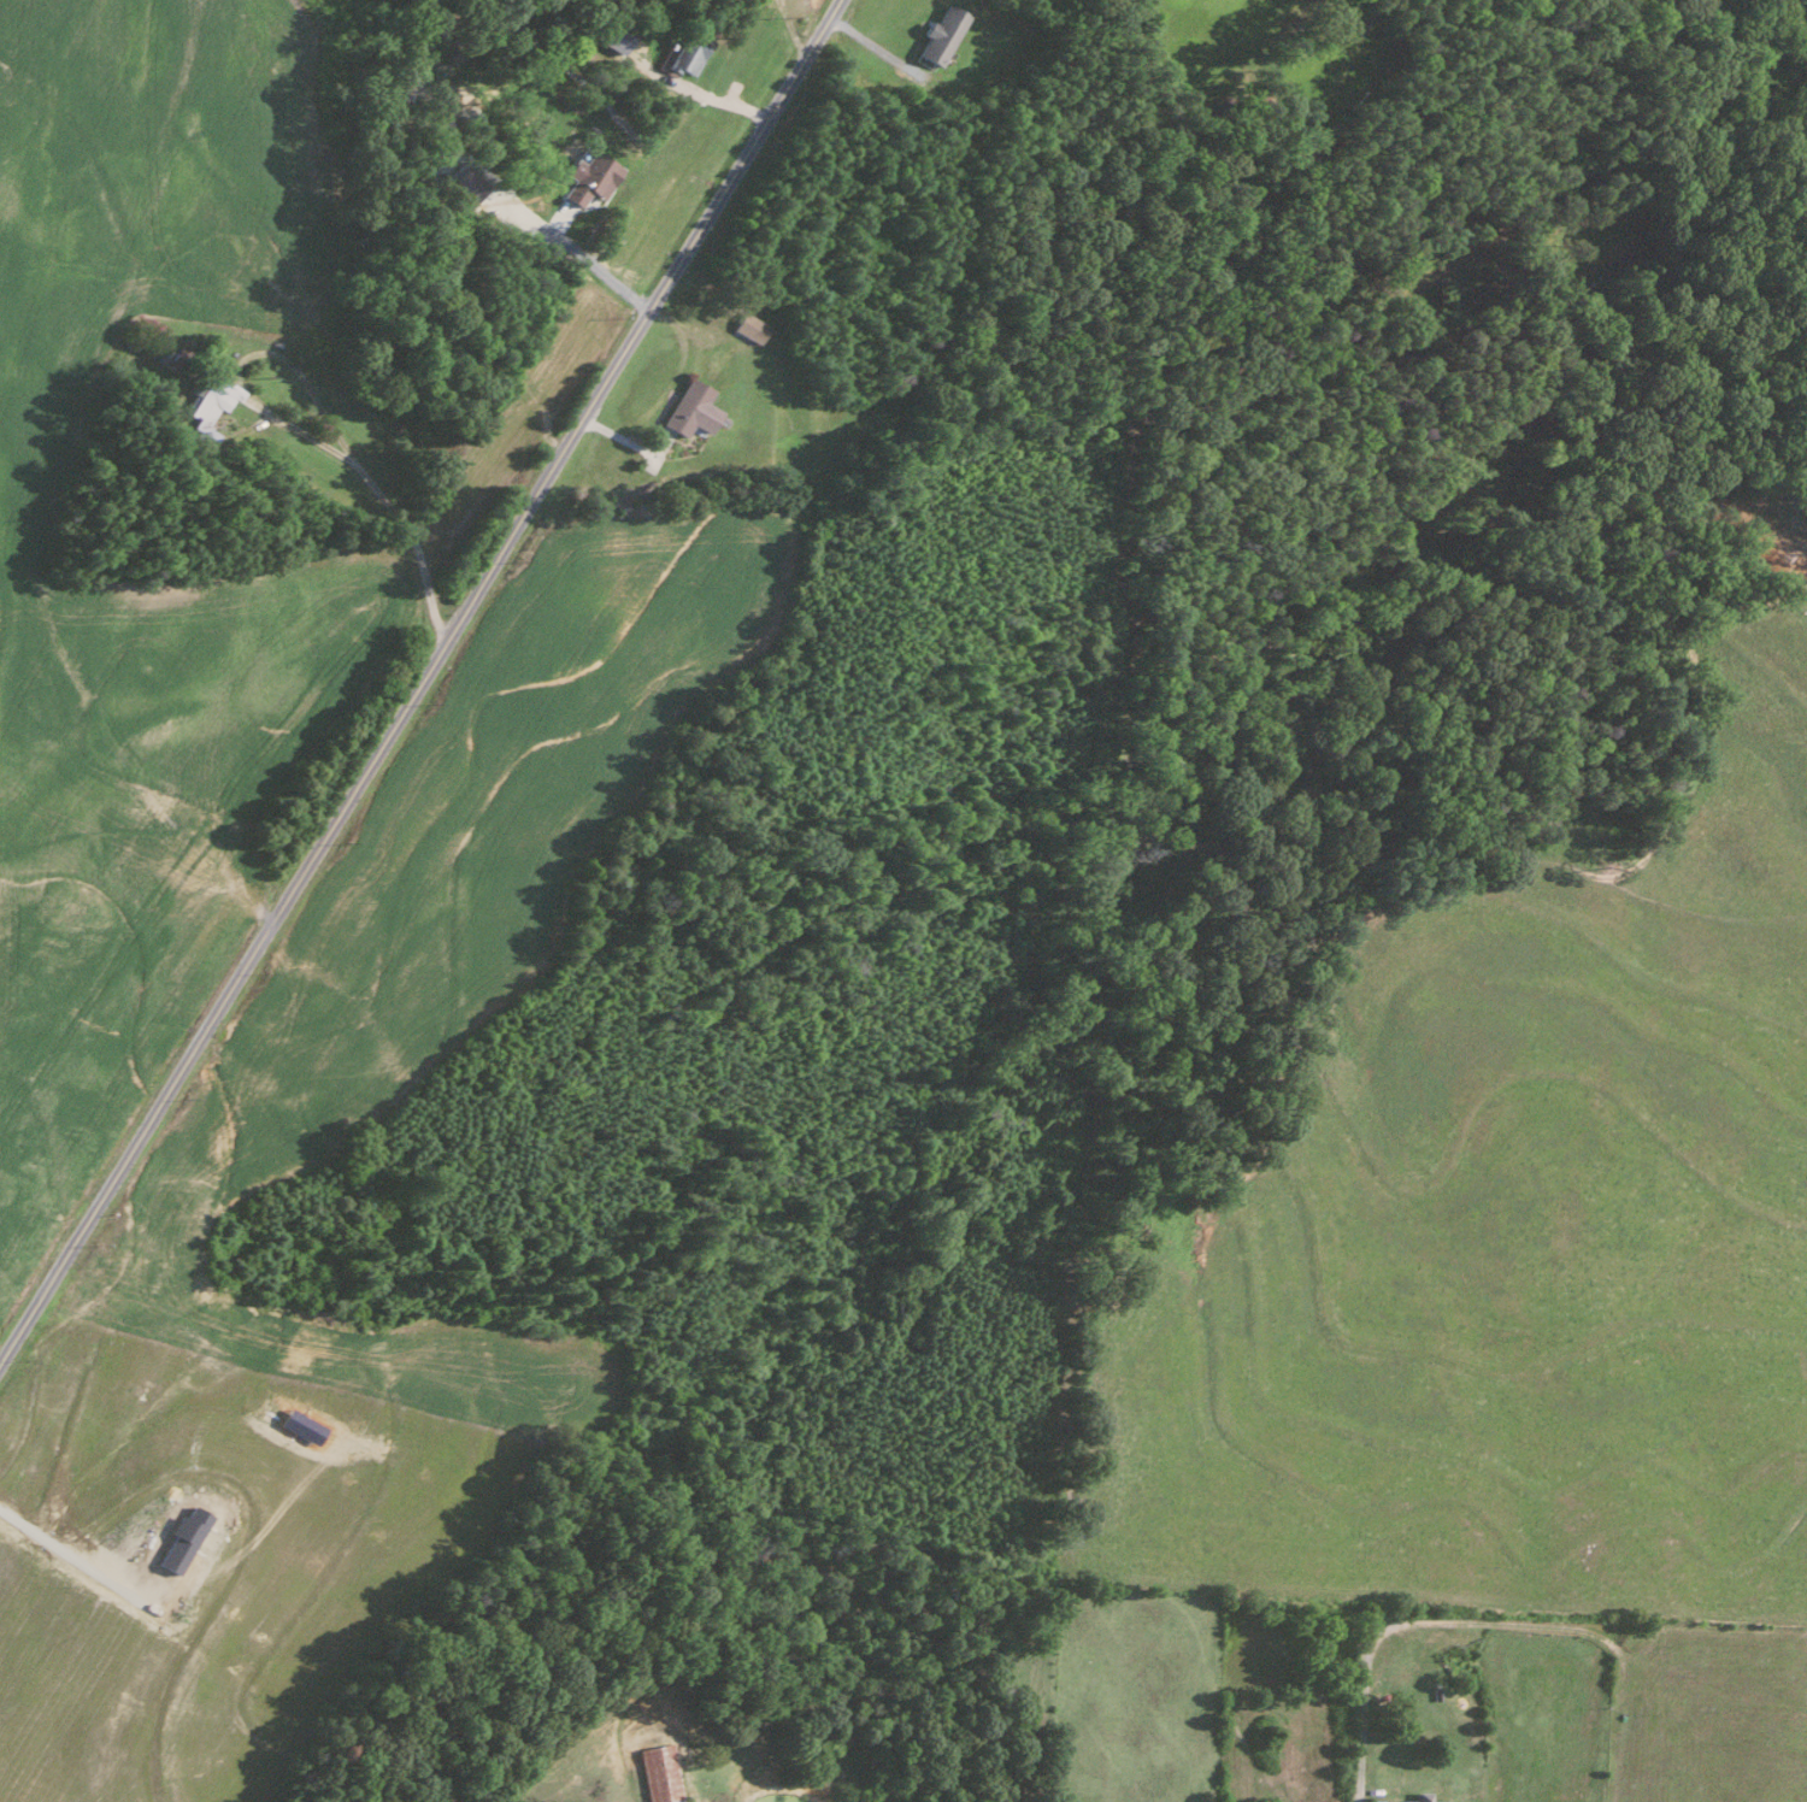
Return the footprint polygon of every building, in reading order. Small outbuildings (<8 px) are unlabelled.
[(934,22),(927,18),(919,33),(925,36),(915,54),(938,66),(967,14),(945,2),(934,22)] [(597,41),(621,53),(632,30),(607,19),(597,41)] [(666,64),(691,76),(709,37),(684,25),(666,64)] [(620,166),(588,147),(580,161),(572,156),(562,174),(569,178),(559,195),(578,206),(588,189),(602,197),(620,166)] [(765,322),(739,311),(731,330),(757,341),(765,322)] [(192,351),(177,343),(163,366),(177,375),(192,351)] [(242,390),(207,373),(187,414),(194,418),(190,427),(202,433),(215,407),(222,411),(230,396),(237,400),(242,390)] [(710,389),(685,375),(660,423),(682,436),(689,423),(705,432),(717,409),(703,402),(710,389)] [(640,1746),(650,1801),(683,1801),(673,1740),(640,1746)] [(1444,1799),(1428,1799),(1428,1790),(1413,1790),(1413,1799),(1395,1799),(1395,1801),(1444,1801),(1444,1799)]
